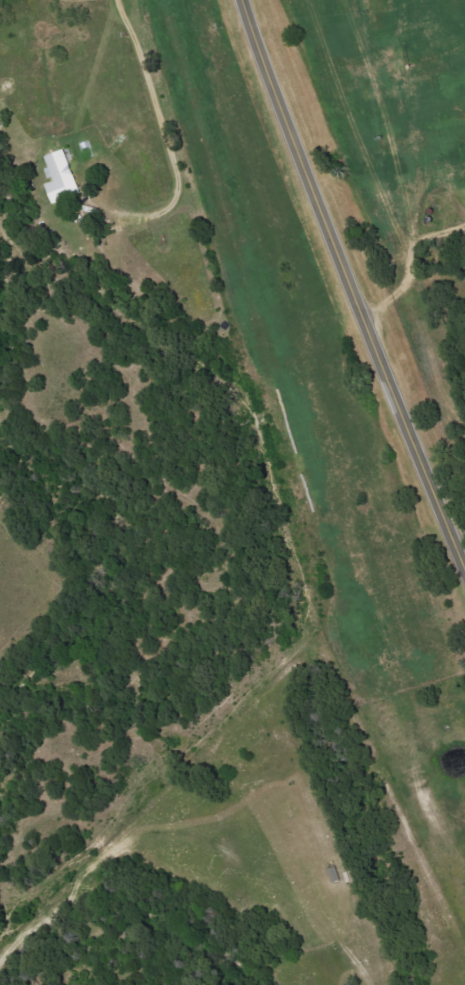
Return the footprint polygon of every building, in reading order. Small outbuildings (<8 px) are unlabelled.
[(47,156),(51,167),(47,168),(52,181),(48,182),(55,202),(83,192),(67,148),(47,156)]
